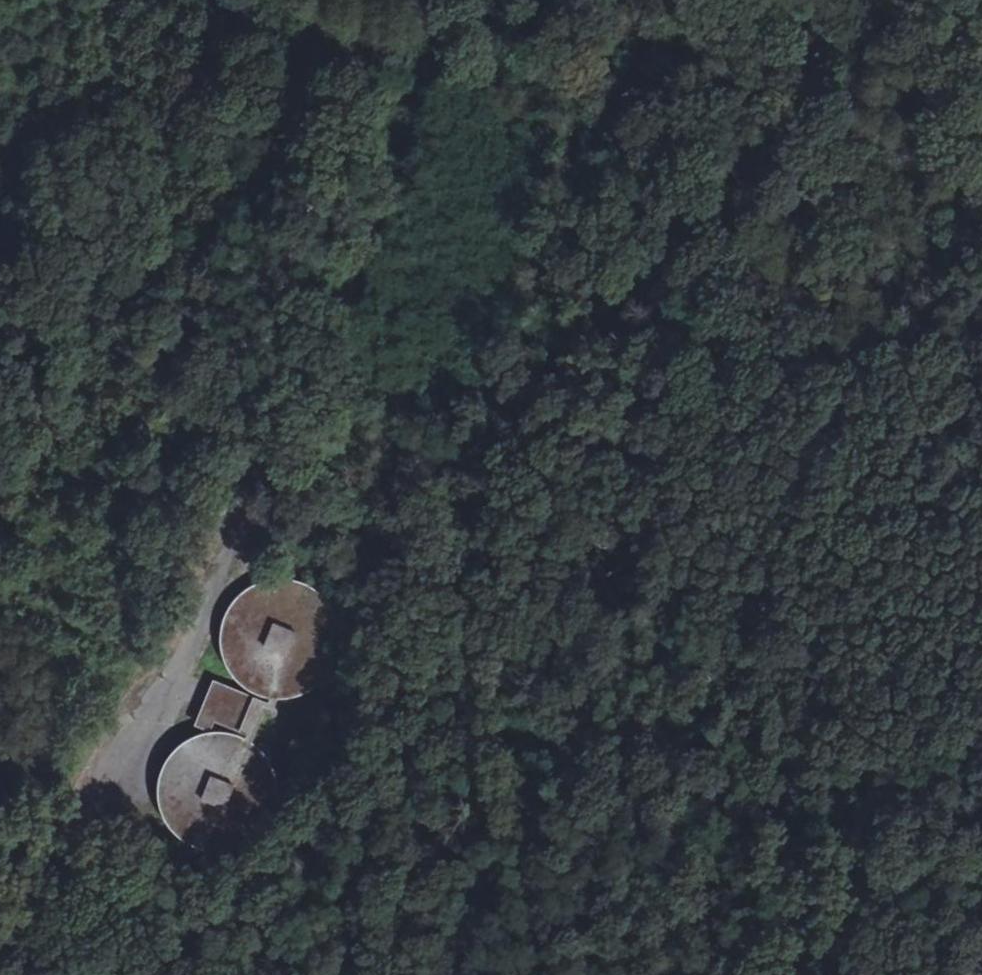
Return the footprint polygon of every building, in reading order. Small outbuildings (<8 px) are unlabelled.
[(247,691),(258,697),(269,701),(275,703),(287,703),(299,701),(310,697),(321,691),(329,683),(337,673),(342,663),(345,651),(346,639),(344,627),(340,616),(334,606),(327,597),(317,589),(307,584),(295,580),(283,579),(271,581),(260,584),(249,590),(240,597),(232,606),(227,617),(223,628),(222,640),(222,652),(226,663),(231,674),(238,683),(247,691)] [(268,704),(212,682),(194,726),(211,733),(215,723),(246,735),(244,739),(252,742),(263,713),(270,716),(275,703),(269,701),(268,704)] [(270,825),(275,815),(278,803),(279,792),(277,780),(273,769),(268,758),(260,749),(252,742),(244,739),(236,735),(228,733),(219,732),(211,733),(199,735),(188,740),(178,746),(170,754),(164,764),(159,775),(157,786),(157,798),(159,810),(163,821),(169,831),(177,839),(187,846),(198,851),(209,853),(221,854),(232,852),(244,848),(254,842),(262,834),(270,825)]
